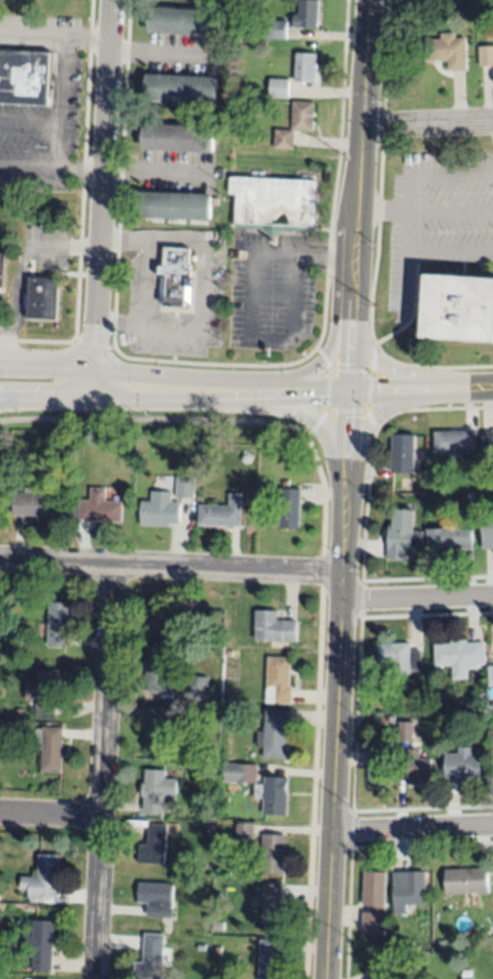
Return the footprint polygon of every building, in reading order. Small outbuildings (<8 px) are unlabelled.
[(299,15),(300,0),(310,0),(319,1),(317,28),(293,27),(294,15),(299,15)] [(149,33),(151,7),(221,12),(220,37),(149,33)] [(265,40),(266,19),(288,20),(287,41),(265,40)] [(416,61),(415,40),(441,40),(441,34),(455,34),(455,39),(465,39),(466,70),(448,70),(448,61),(416,61)] [(478,47),(492,46),(492,66),(479,66),(478,47)] [(49,106),(0,104),(0,50),(52,53),(49,106)] [(294,81),(296,53),(316,54),(315,83),(294,81)] [(147,74),(217,77),(216,103),(146,100),(147,74)] [(288,98),(269,97),(270,79),(289,80),(288,98)] [(313,131),(294,130),(294,149),(274,148),(275,130),(283,130),(284,118),(292,118),(293,102),(314,102),(313,131)] [(143,149),(145,124),(215,128),(214,154),(143,149)] [(230,176),(317,179),(315,230),(282,229),(274,237),(265,228),(235,225),(236,193),(230,193),(230,176)] [(142,192),(211,195),(210,220),(141,217),(142,192)] [(191,305),(159,303),(161,277),(158,277),(159,263),(165,264),(165,248),(191,250),(190,266),(192,266),(191,270),(193,270),(191,305)] [(428,275),(492,279),(492,343),(424,338),(428,275)] [(28,279),(59,280),(58,325),(26,324),(28,279)] [(434,432),(474,431),(475,450),(435,452),(434,432)] [(482,432),(492,432),(492,463),(482,463),(482,432)] [(391,472),(392,434),(415,435),(413,473),(391,472)] [(194,498),(176,497),(177,477),(195,478),(194,498)] [(281,489),(294,489),(294,483),(300,483),(299,489),(301,489),(299,528),(279,527),(281,489)] [(52,517),(13,515),(14,493),(25,493),(25,487),(33,488),(33,493),(53,494),(52,517)] [(121,522),(79,521),(79,517),(73,516),(74,500),(80,501),(80,500),(90,500),(90,488),(105,489),(104,501),(122,502),(121,522)] [(169,528),(140,526),(141,501),(151,502),(151,491),(172,492),(171,502),(181,503),(179,524),(170,523),(169,528)] [(242,494),(240,527),(198,525),(199,505),(229,507),(230,494),(242,494)] [(393,509),(414,510),(413,530),(419,530),(419,531),(423,531),(422,543),(412,542),(411,552),(406,552),(405,559),(386,558),(389,524),(392,524),(393,509)] [(482,520),(492,520),(492,549),(483,549),(482,520)] [(428,551),(428,529),(444,528),(444,527),(471,527),(472,551),(428,551)] [(66,646),(46,645),(47,634),(37,634),(38,623),(47,624),(48,602),(68,603),(68,617),(70,617),(70,630),(67,630),(66,646)] [(149,626),(149,608),(159,609),(159,606),(191,608),(190,623),(179,622),(179,632),(157,631),(158,626),(149,626)] [(254,611),(277,611),(277,620),(296,620),(295,642),(254,641),(254,611)] [(484,642),(485,664),(477,664),(477,668),(468,669),(468,678),(452,678),(452,665),(435,666),(434,644),(451,644),(451,641),(466,641),(466,643),(484,642)] [(376,645),(409,642),(410,651),(420,650),(421,670),(411,670),(411,674),(391,676),(390,664),(377,664),(376,645)] [(146,649),(166,650),(166,664),(179,665),(178,682),(164,681),(163,691),(147,690),(148,682),(145,682),(146,666),(143,666),(143,661),(146,661),(146,649)] [(266,657),(290,658),(289,687),(291,687),(291,704),(272,703),(272,690),(265,689),(266,657)] [(56,687),(54,718),(35,717),(35,701),(25,700),(26,681),(36,681),(36,670),(54,671),(54,670),(64,671),(63,688),(56,687)] [(186,700),(187,677),(208,677),(207,701),(186,700)] [(166,751),(145,751),(146,734),(144,734),(144,708),(167,708),(166,751)] [(232,719),(223,719),(223,709),(232,709),(232,719)] [(265,709),(290,711),(290,732),(287,732),(285,758),(261,757),(262,747),(256,747),(257,731),(263,731),(265,709)] [(413,721),(413,743),(399,743),(399,721),(413,721)] [(63,728),(61,769),(41,769),(42,749),(34,749),(34,728),(42,729),(42,727),(63,728)] [(481,780),(446,779),(447,753),(459,753),(459,748),(473,748),(472,754),(481,754),(481,780)] [(389,782),(369,783),(368,751),(388,750),(389,782)] [(408,757),(433,757),(433,777),(408,777),(408,757)] [(256,784),(223,782),(224,763),(257,765),(256,784)] [(198,773),(198,765),(210,766),(209,774),(198,773)] [(163,814),(142,812),(144,796),(141,796),(142,783),(144,783),(145,769),(164,770),(163,777),(174,778),(173,796),(165,795),(163,814)] [(253,799),(253,784),(256,784),(263,784),(264,778),(288,779),(286,816),(262,814),(263,799),(253,799)] [(236,823),(254,823),(253,841),(251,841),(250,848),(237,848),(238,841),(235,840),(236,823)] [(139,863),(140,844),(148,845),(149,825),(167,826),(165,864),(139,863)] [(262,834),(285,835),(284,873),(261,872),(262,834)] [(216,847),(217,839),(230,840),(230,847),(216,847)] [(38,853),(58,854),(58,868),(60,868),(60,897),(28,897),(28,888),(21,887),(21,875),(37,876),(38,853)] [(446,870),(488,868),(489,893),(479,894),(479,893),(446,894),(446,870)] [(393,872),(424,871),(425,904),(407,905),(407,913),(395,914),(393,872)] [(364,872),(385,872),(385,934),(363,934),(363,912),(368,912),(368,905),(363,905),(364,872)] [(138,902),(139,882),(174,884),(172,918),(147,917),(147,903),(138,902)] [(263,884),(281,884),(281,894),(282,894),(281,923),(262,922),(263,884)] [(52,972),(32,971),(32,957),(22,956),(23,936),(33,936),(33,921),(55,922),(54,938),(56,938),(56,942),(53,942),(52,972)] [(165,935),(163,978),(134,978),(134,962),(143,962),(144,934),(165,935)] [(281,951),(280,978),(259,978),(260,940),(279,941),(279,951),(281,951)] [(437,949),(437,941),(445,941),(445,949),(437,949)]
